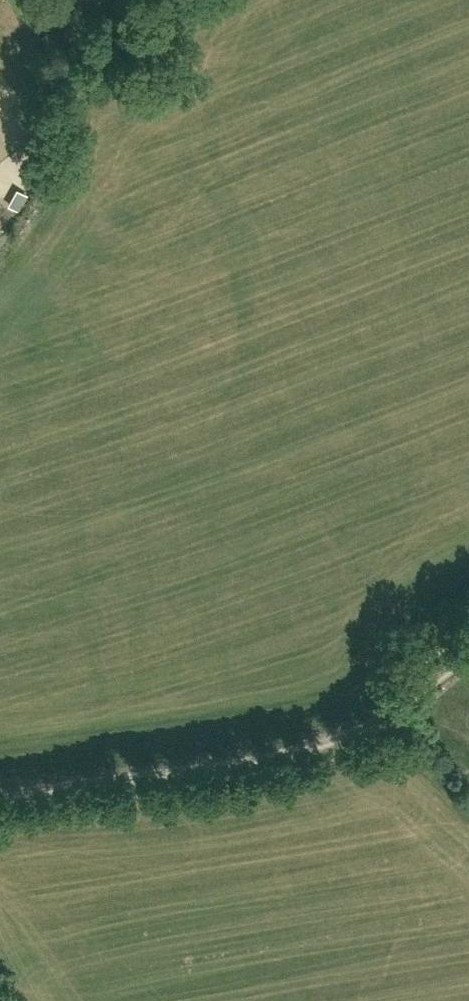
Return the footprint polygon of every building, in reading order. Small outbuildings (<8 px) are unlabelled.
[(126,48),(138,41),(130,28),(118,35),(126,48)]
